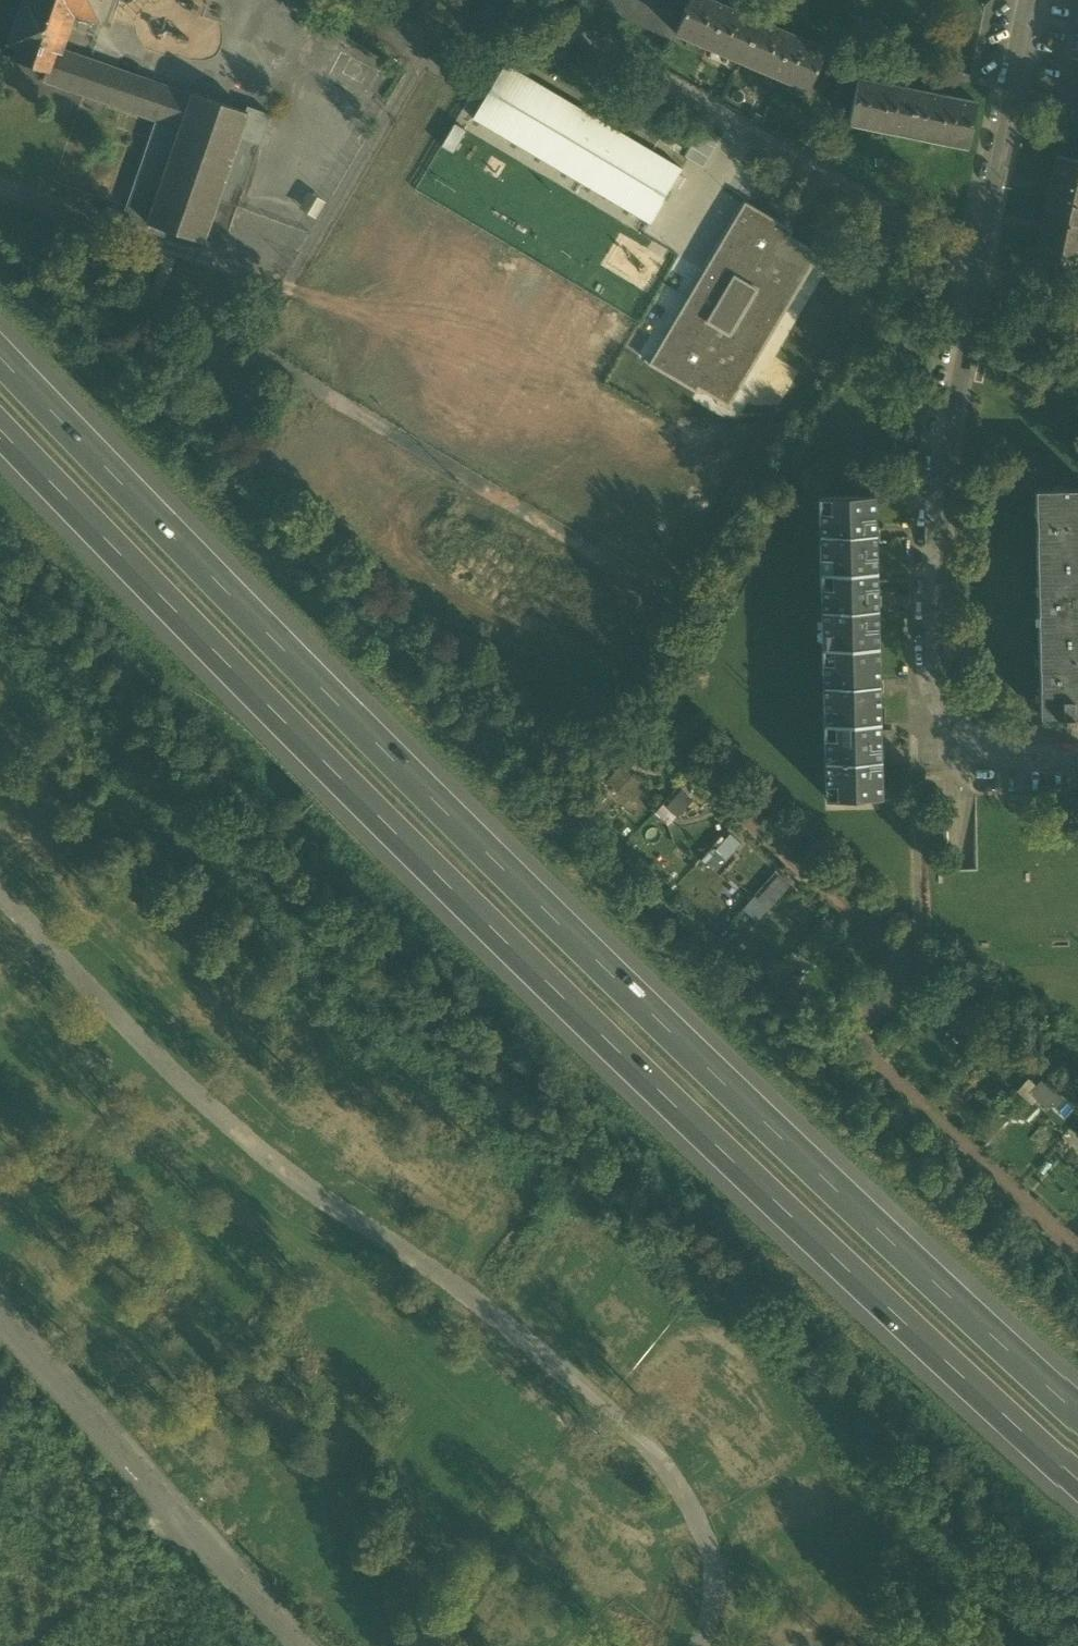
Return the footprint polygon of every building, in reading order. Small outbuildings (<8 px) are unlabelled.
[(60,49),(74,9),(98,17),(104,0),(23,0),(9,40),(12,41),(7,55),(46,69),(49,70),(57,48),(60,49)] [(628,20),(637,0),(583,0),(628,20)] [(647,0),(637,0),(628,20),(672,39),(675,34),(683,15),(647,0)] [(712,0),(689,0),(683,15),(675,34),(741,61),(759,20),(712,0)] [(826,48),(759,20),(741,61),(809,90),(826,48)] [(49,70),(46,69),(42,79),(55,83),(82,93),(157,119),(164,100),(168,87),(66,51),(60,49),(57,48),(49,70)] [(681,169),(505,65),(472,118),(650,223),(681,169)] [(976,103),(858,78),(849,120),(967,145),(976,103)] [(245,111),(192,92),(191,95),(168,87),(164,100),(157,119),(122,220),(147,228),(149,222),(166,228),(202,241),(217,199),(239,135),(247,111),(245,111)] [(271,114),(247,105),(245,111),(247,111),(239,135),(259,142),(258,144),(260,144),(271,114)] [(259,142),(239,135),(217,199),(237,206),(258,144),(259,142)] [(1056,155),(1034,260),(1077,270),(1077,160),(1056,155)] [(698,388),(728,406),(817,252),(790,236),(793,231),(743,202),(649,365),(696,391),(698,388)] [(166,228),(149,222),(147,228),(164,234),(166,228)] [(1034,489),(1036,564),(1077,563),(1077,488),(1034,489)] [(873,492),(818,493),(819,569),(874,568),(873,492)] [(1036,564),(1038,639),(1077,639),(1077,563),(1036,564)] [(874,568),(819,569),(821,644),(876,643),(874,568)] [(1038,639),(1039,715),(1061,715),(1061,721),(1073,720),(1072,714),(1077,714),(1077,639),(1038,639)] [(876,643),(821,644),(823,719),(878,718),(876,643)] [(878,718),(823,719),(825,795),(880,794),(878,718)] [(680,788),(656,815),(667,824),(691,798),(680,788)] [(729,832),(713,849),(724,859),(740,841),(729,832)] [(776,875),(756,897),(767,907),(787,885),(776,875)] [(1061,1090),(1043,1074),(1028,1091),(1046,1107),(1061,1090)]
